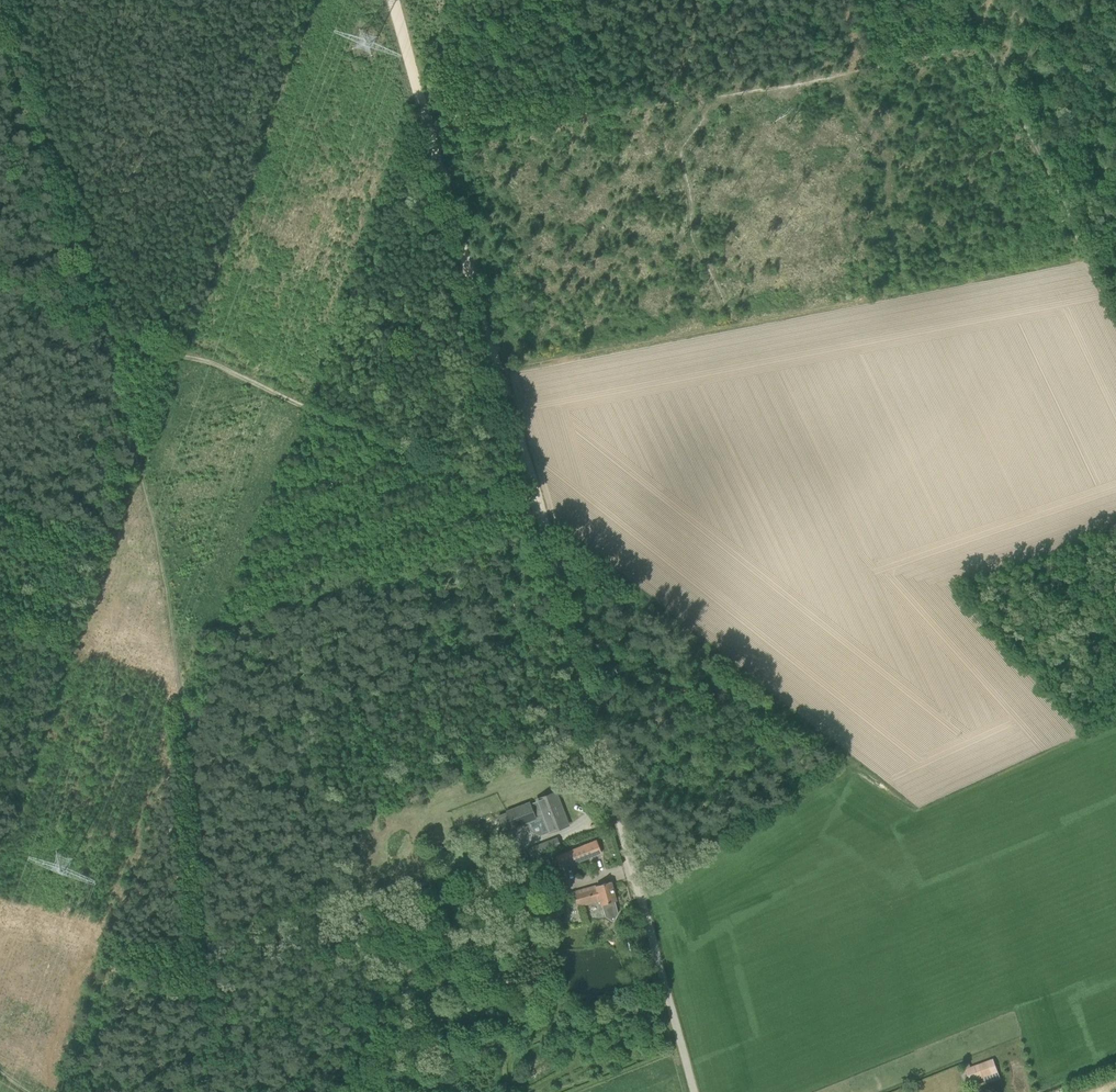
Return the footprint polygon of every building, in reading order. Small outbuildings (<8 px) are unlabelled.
[(543,814),(550,832),(568,825),(555,792),(537,799),(538,801),(530,804),(530,803),(507,812),(513,827),(535,818),(535,817),(543,814)] [(557,838),(537,845),(527,849),(530,857),(560,846),(557,838)] [(560,868),(601,852),(596,840),(556,856),(560,868)] [(601,905),(602,905),(606,916),(614,921),(619,913),(615,901),(617,901),(611,881),(596,886),(597,888),(590,890),(589,887),(575,891),(579,906),(600,900),(601,905)] [(988,1061),(971,1067),(969,1062),(964,1064),(971,1082),(983,1077),(986,1083),(1001,1078),(994,1059),(988,1061)]
